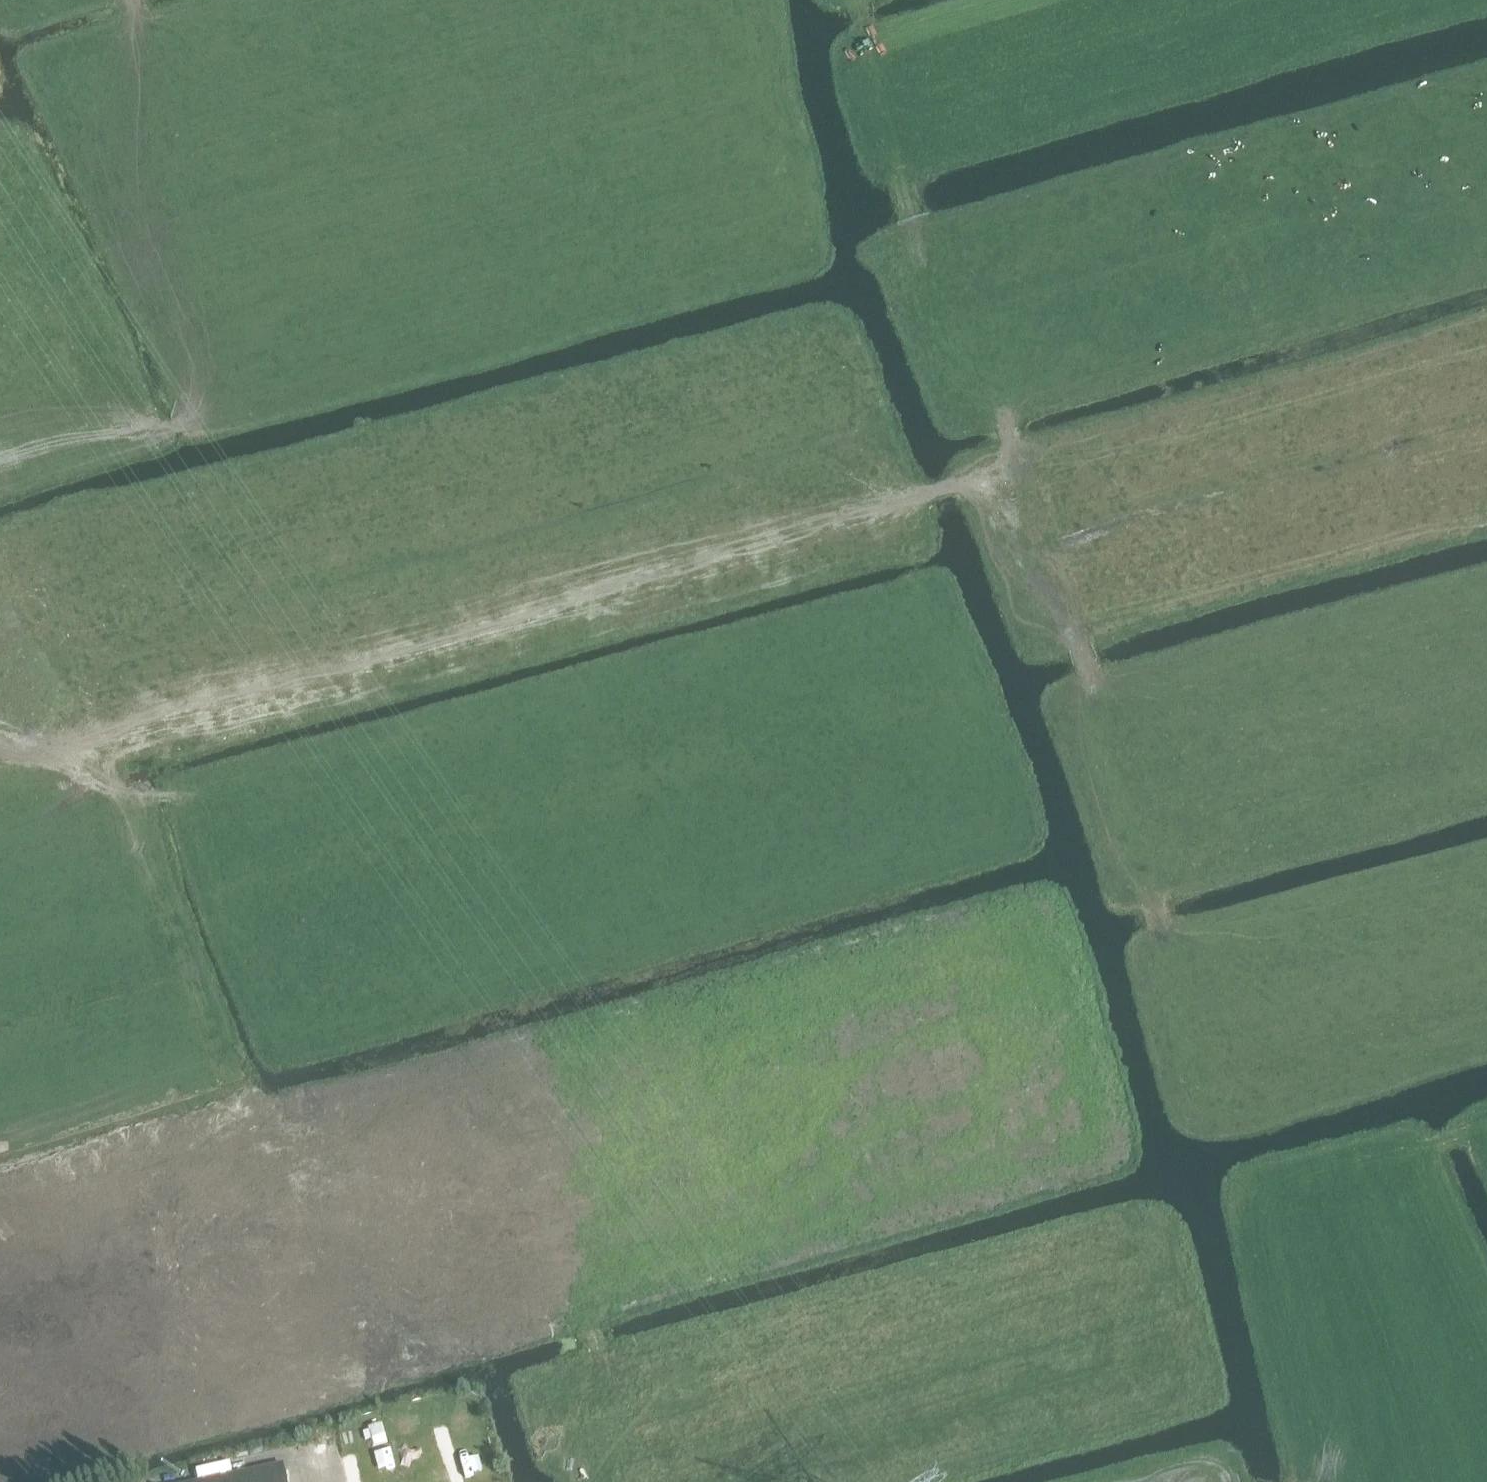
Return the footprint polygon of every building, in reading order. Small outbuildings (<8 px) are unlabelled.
[(283,1464),(198,1481),(287,1481),(283,1464)]
